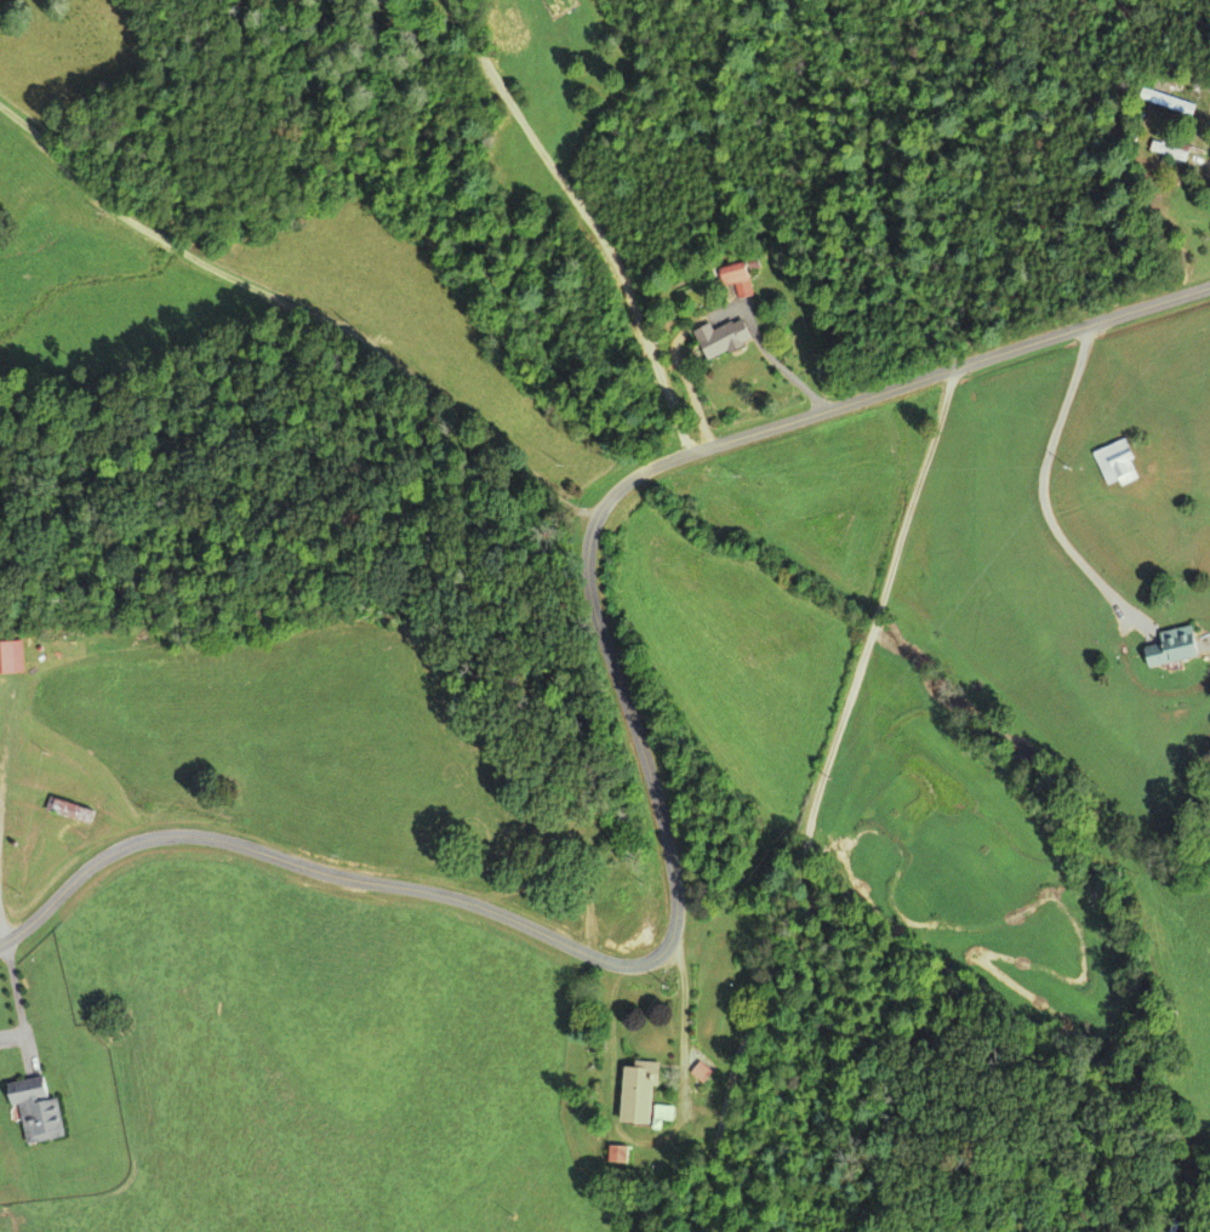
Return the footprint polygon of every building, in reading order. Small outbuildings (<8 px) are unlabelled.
[(1198,121),(1202,110),(1146,90),(1142,101),(1198,121)] [(737,286),(739,300),(753,298),(748,266),(722,270),(725,288),(737,286)] [(715,326),(698,334),(713,365),(759,343),(748,320),(719,334),(715,326)] [(1127,490),(1144,482),(1135,463),(1140,460),(1132,442),(1098,456),(1113,490),(1125,484),(1127,490)] [(1204,628),(1166,636),(1169,647),(1149,651),(1153,672),(1209,661),(1209,660),(1204,628)] [(25,677),(23,644),(0,645),(0,678),(25,677)] [(629,1125),(660,1126),(661,1088),(668,1089),(669,1064),(642,1064),(642,1069),(631,1069),(629,1125)] [(710,1087),(719,1075),(706,1064),(697,1076),(710,1087)] [(34,1147),(74,1140),(67,1099),(59,1101),(55,1080),(14,1087),(18,1109),(27,1108),(34,1147)] [(635,1149),(617,1148),(616,1165),(635,1165),(635,1149)]
